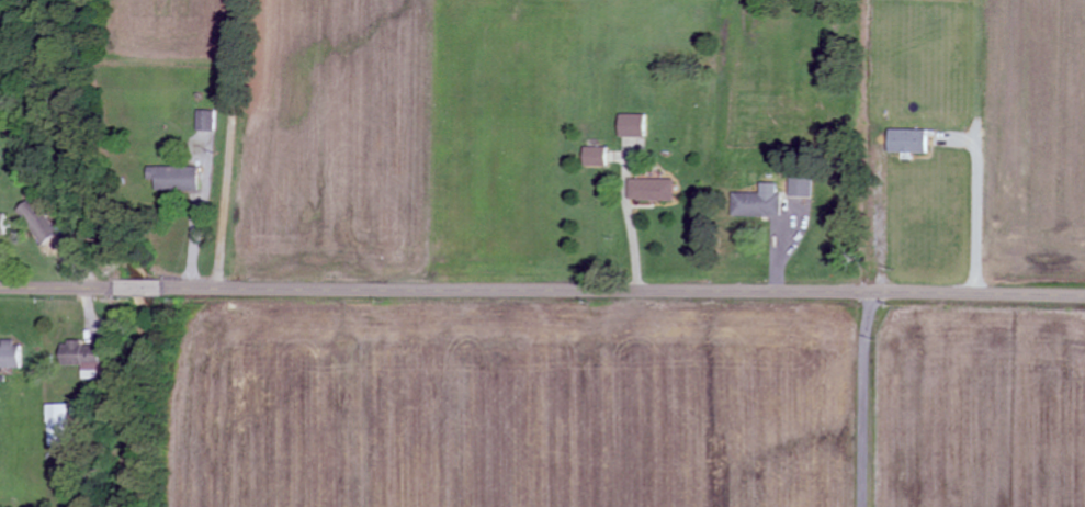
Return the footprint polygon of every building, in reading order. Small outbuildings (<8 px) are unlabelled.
[(216,112),(198,111),(198,132),(216,132),(216,112)] [(645,138),(644,115),(619,115),(619,139),(645,138)] [(889,154),(927,154),(927,131),(889,130),(889,154)] [(606,167),(606,148),(584,148),(584,167),(606,167)] [(156,192),(199,193),(199,168),(148,167),(148,181),(156,181),(156,192)] [(789,197),(812,198),(813,178),(790,177),(789,197)] [(674,202),(674,180),(629,180),(629,202),(674,202)] [(732,194),(732,218),(781,217),(781,195),(777,195),(777,184),(760,184),(761,193),(732,194)] [(47,246),(61,232),(31,199),(16,213),(47,246)] [(21,369),(20,343),(2,343),(2,347),(0,347),(0,369),(21,369)] [(83,367),(84,380),(102,379),(101,347),(84,347),(84,343),(62,344),(62,367),(83,367)] [(71,407),(49,408),(50,446),(71,446),(71,407)]
